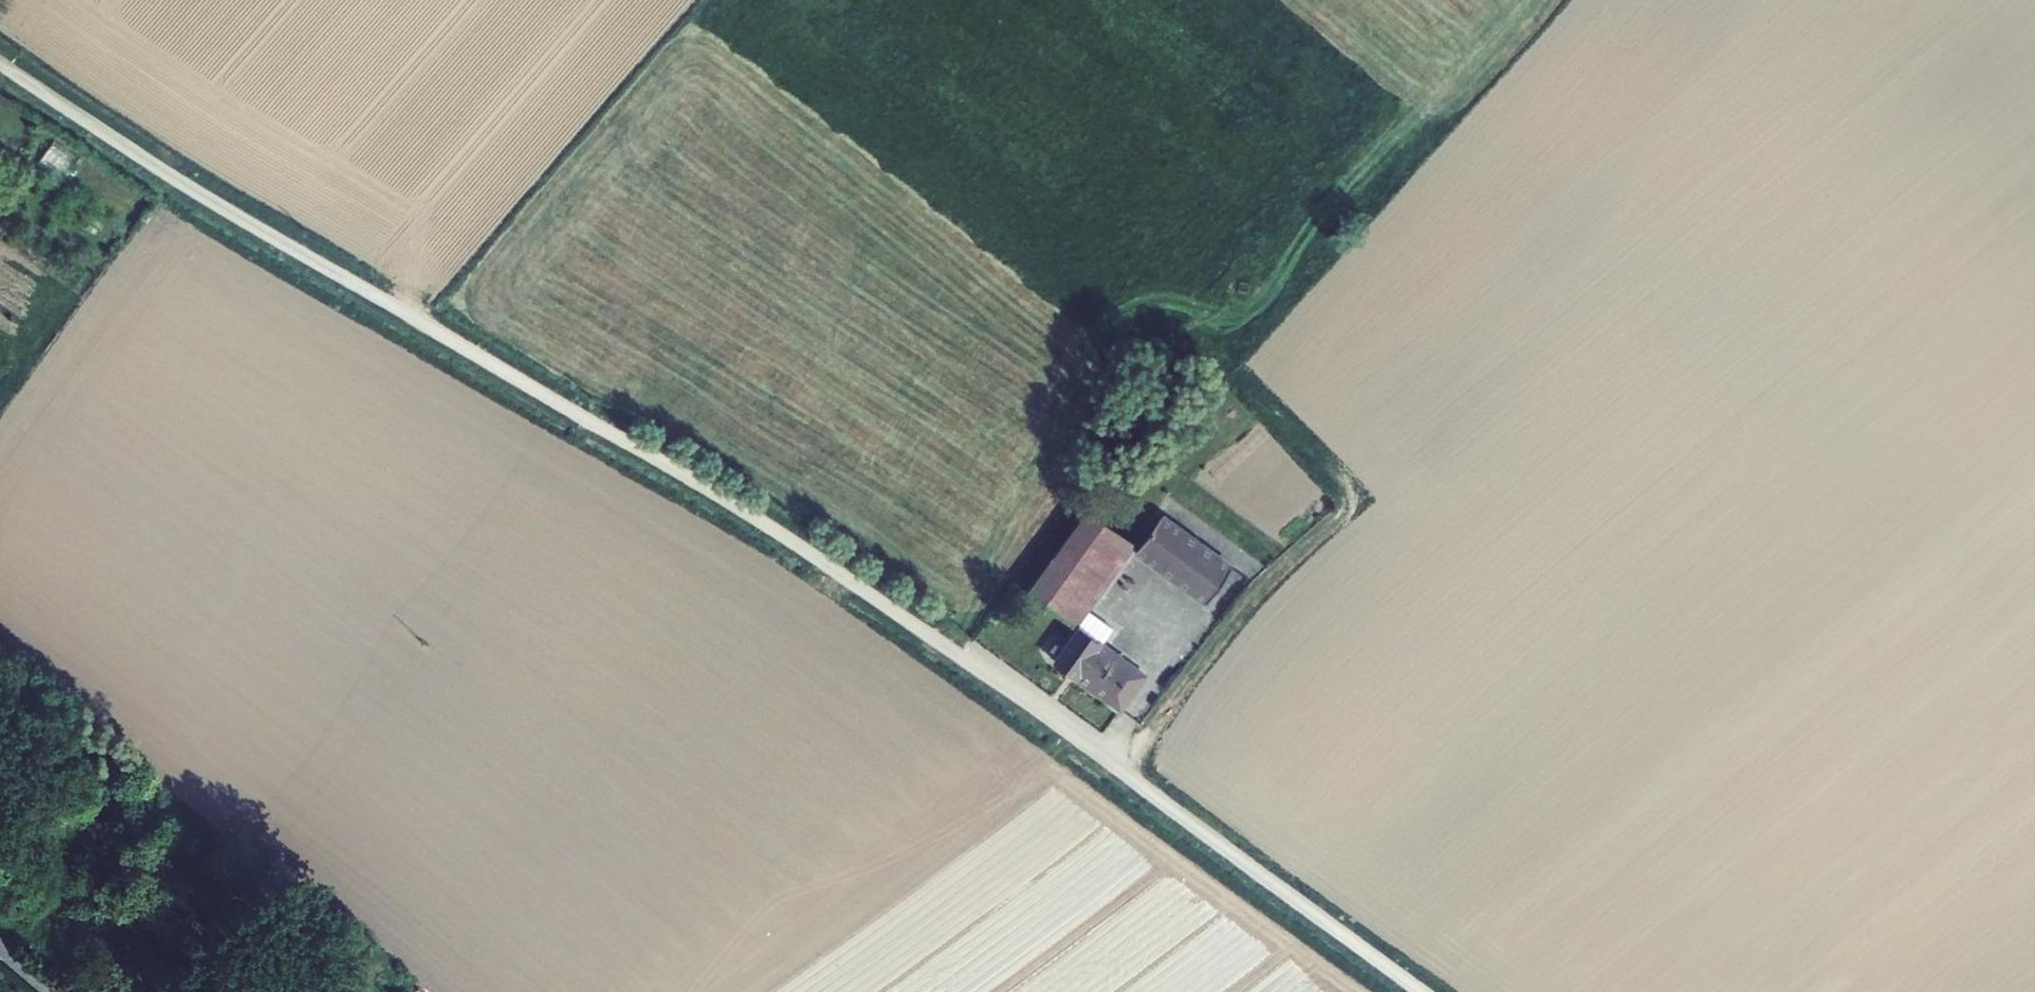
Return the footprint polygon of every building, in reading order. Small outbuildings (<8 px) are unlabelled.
[(53,143),(45,164),(68,173),(76,152),(53,143)] [(1104,644),(1102,643),(1101,644),(1078,628),(1089,612),(1136,546),(1087,510),(1026,596),(1076,631),(1052,665),(1121,716),(1149,677),(1104,644)] [(1164,515),(1134,556),(1206,605),(1233,565),(1164,515)] [(1102,643),(1104,644),(1113,629),(1089,612),(1078,628),(1101,644),(1102,643)]
